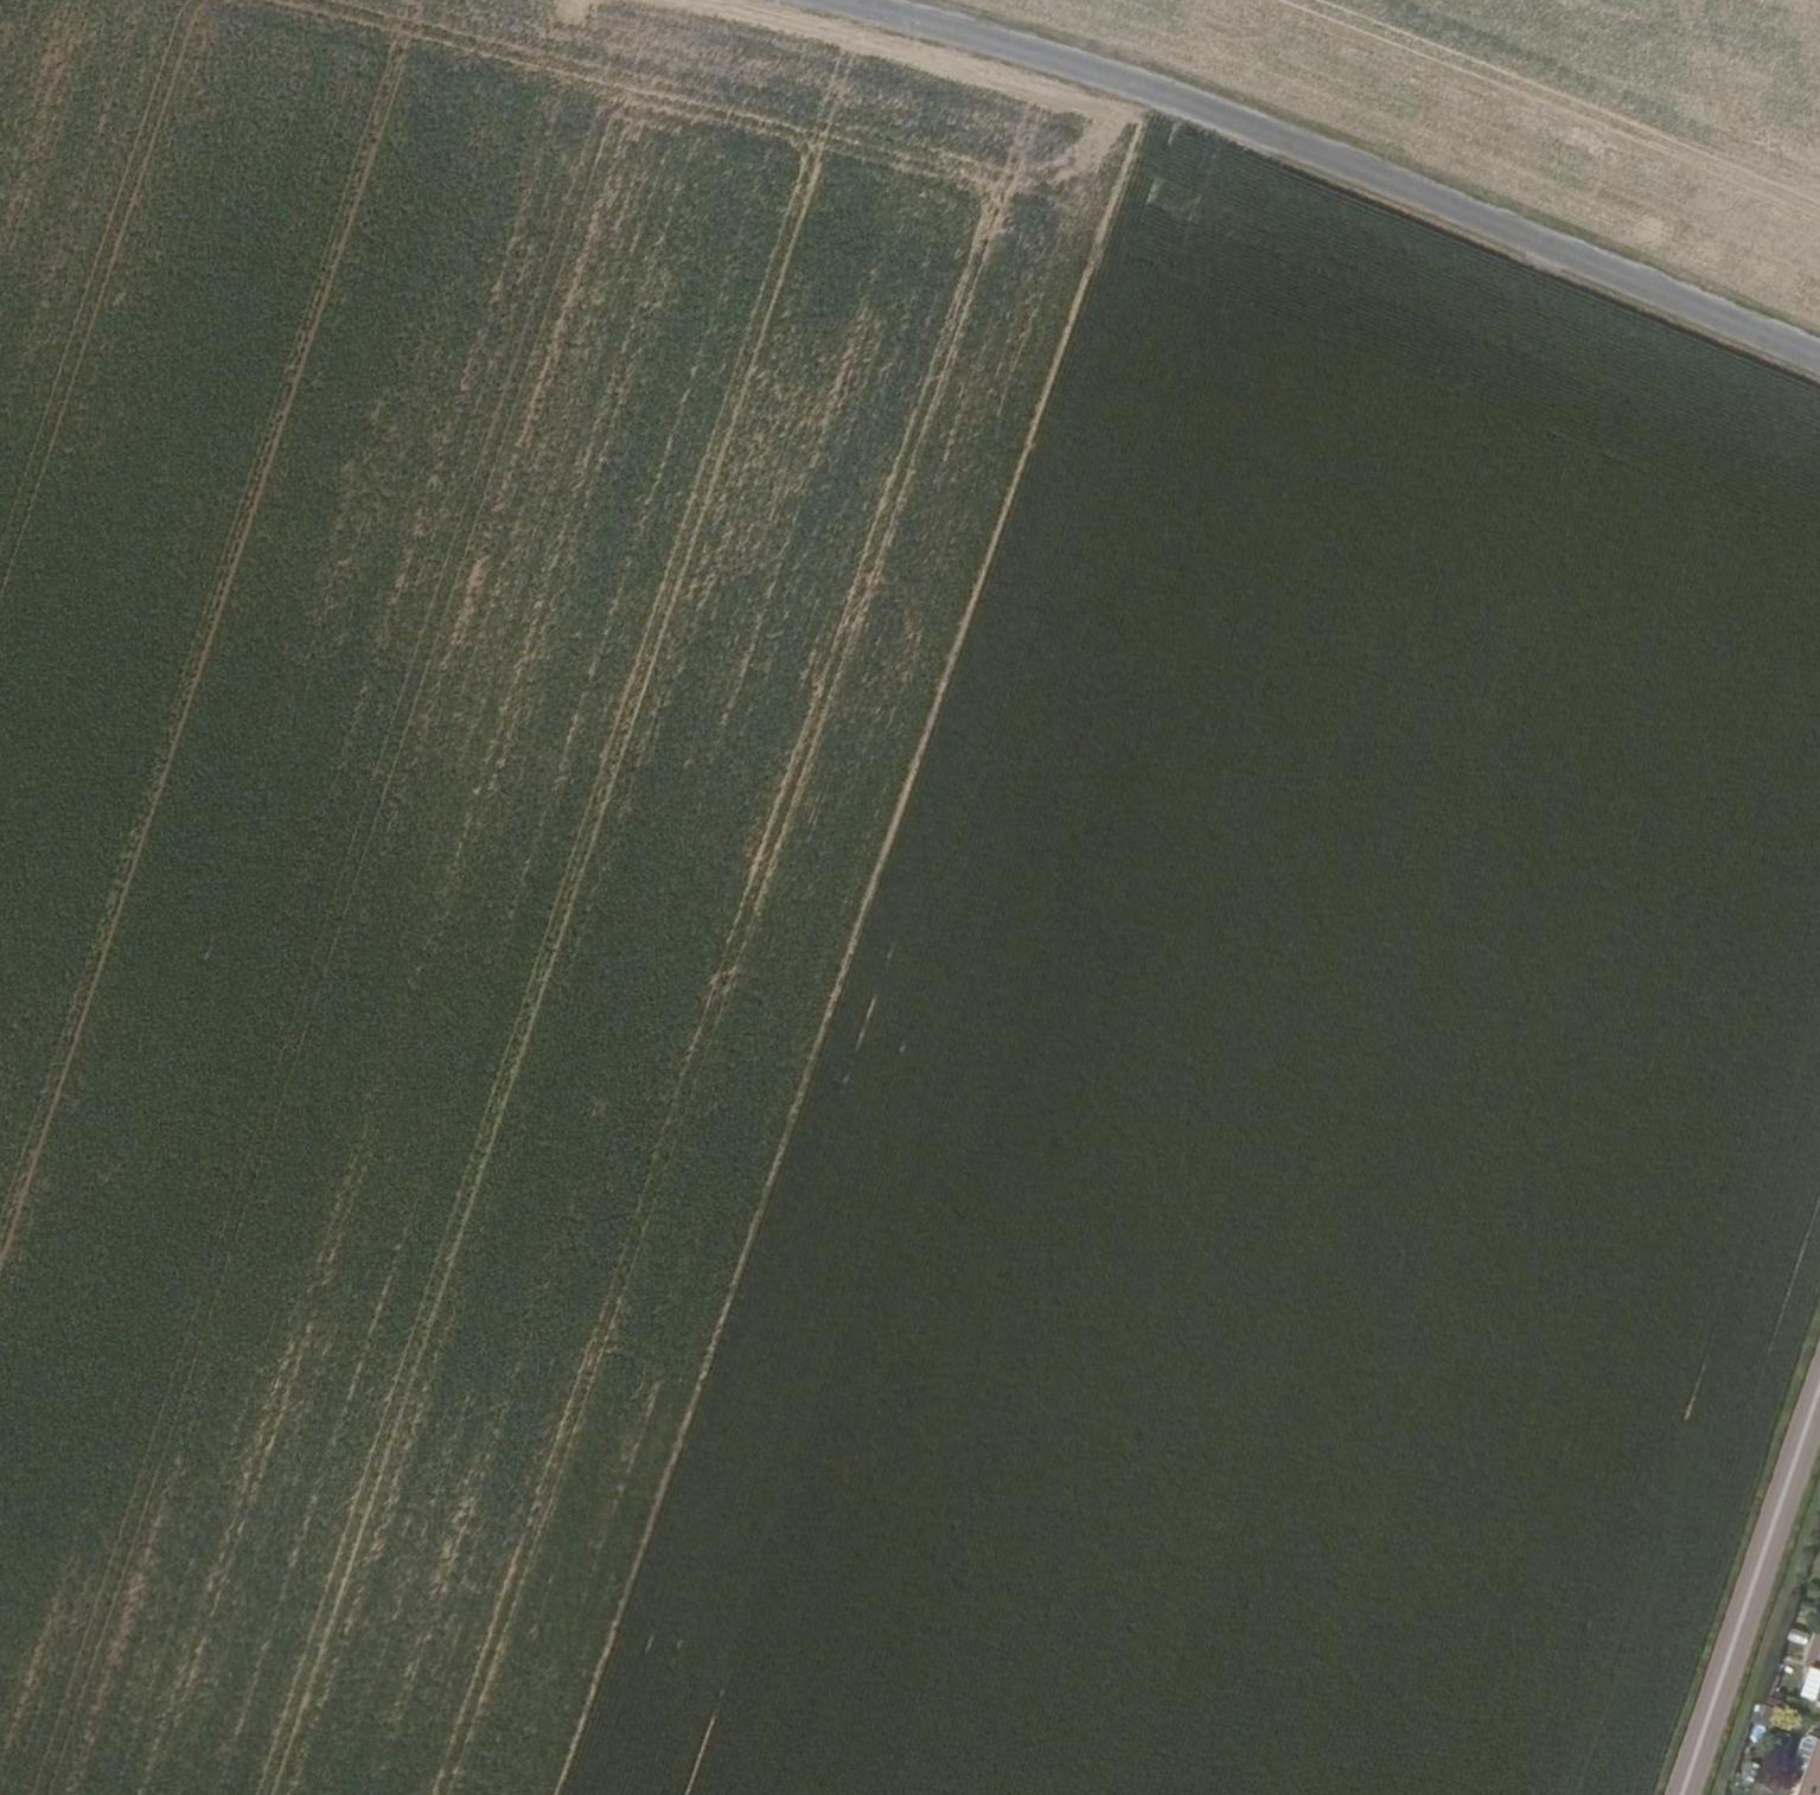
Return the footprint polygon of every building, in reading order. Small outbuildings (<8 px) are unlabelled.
[(1799,1794),(1819,1794),(1819,1730),(1811,1727),(1806,1729),(1803,1731),(1797,1752),(1800,1758),(1810,1762),(1799,1794)]
